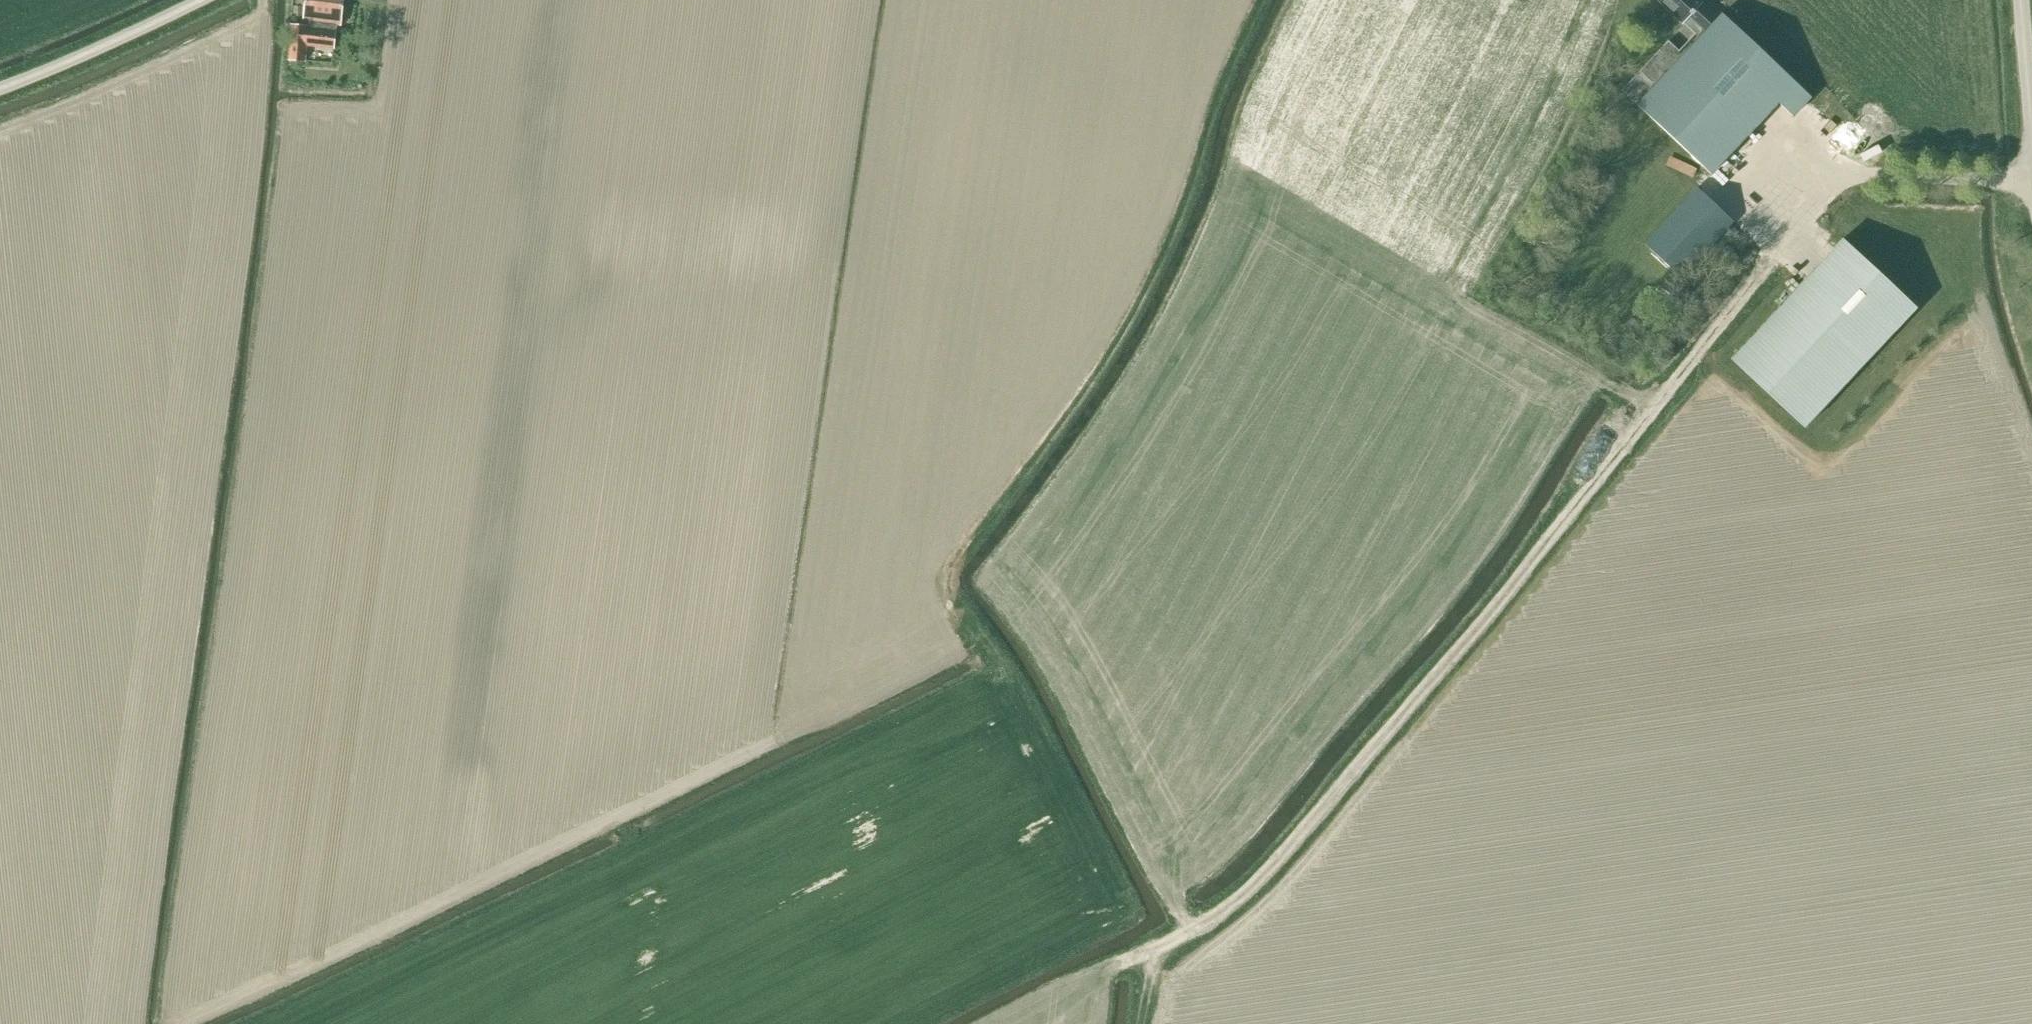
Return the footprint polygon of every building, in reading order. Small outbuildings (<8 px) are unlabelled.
[(305,60),(307,45),(334,48),(336,24),(341,24),(344,0),(306,0),(303,26),(292,25),(289,59),(305,60)] [(1667,40),(1638,72),(1653,86),(1638,103),(1714,172),(1755,127),(1753,125),(1769,107),(1772,109),(1778,102),(1793,116),(1811,96),(1721,13),(1717,18),(1701,4),(1702,3),(1698,0),(1656,0),(1682,24),(1682,23),(1693,33),(1678,50),(1667,40)] [(1645,244),(1681,277),(1733,221),(1698,188),(1645,244)] [(1842,239),(1733,356),(1806,425),(1916,308),(1842,239)]
